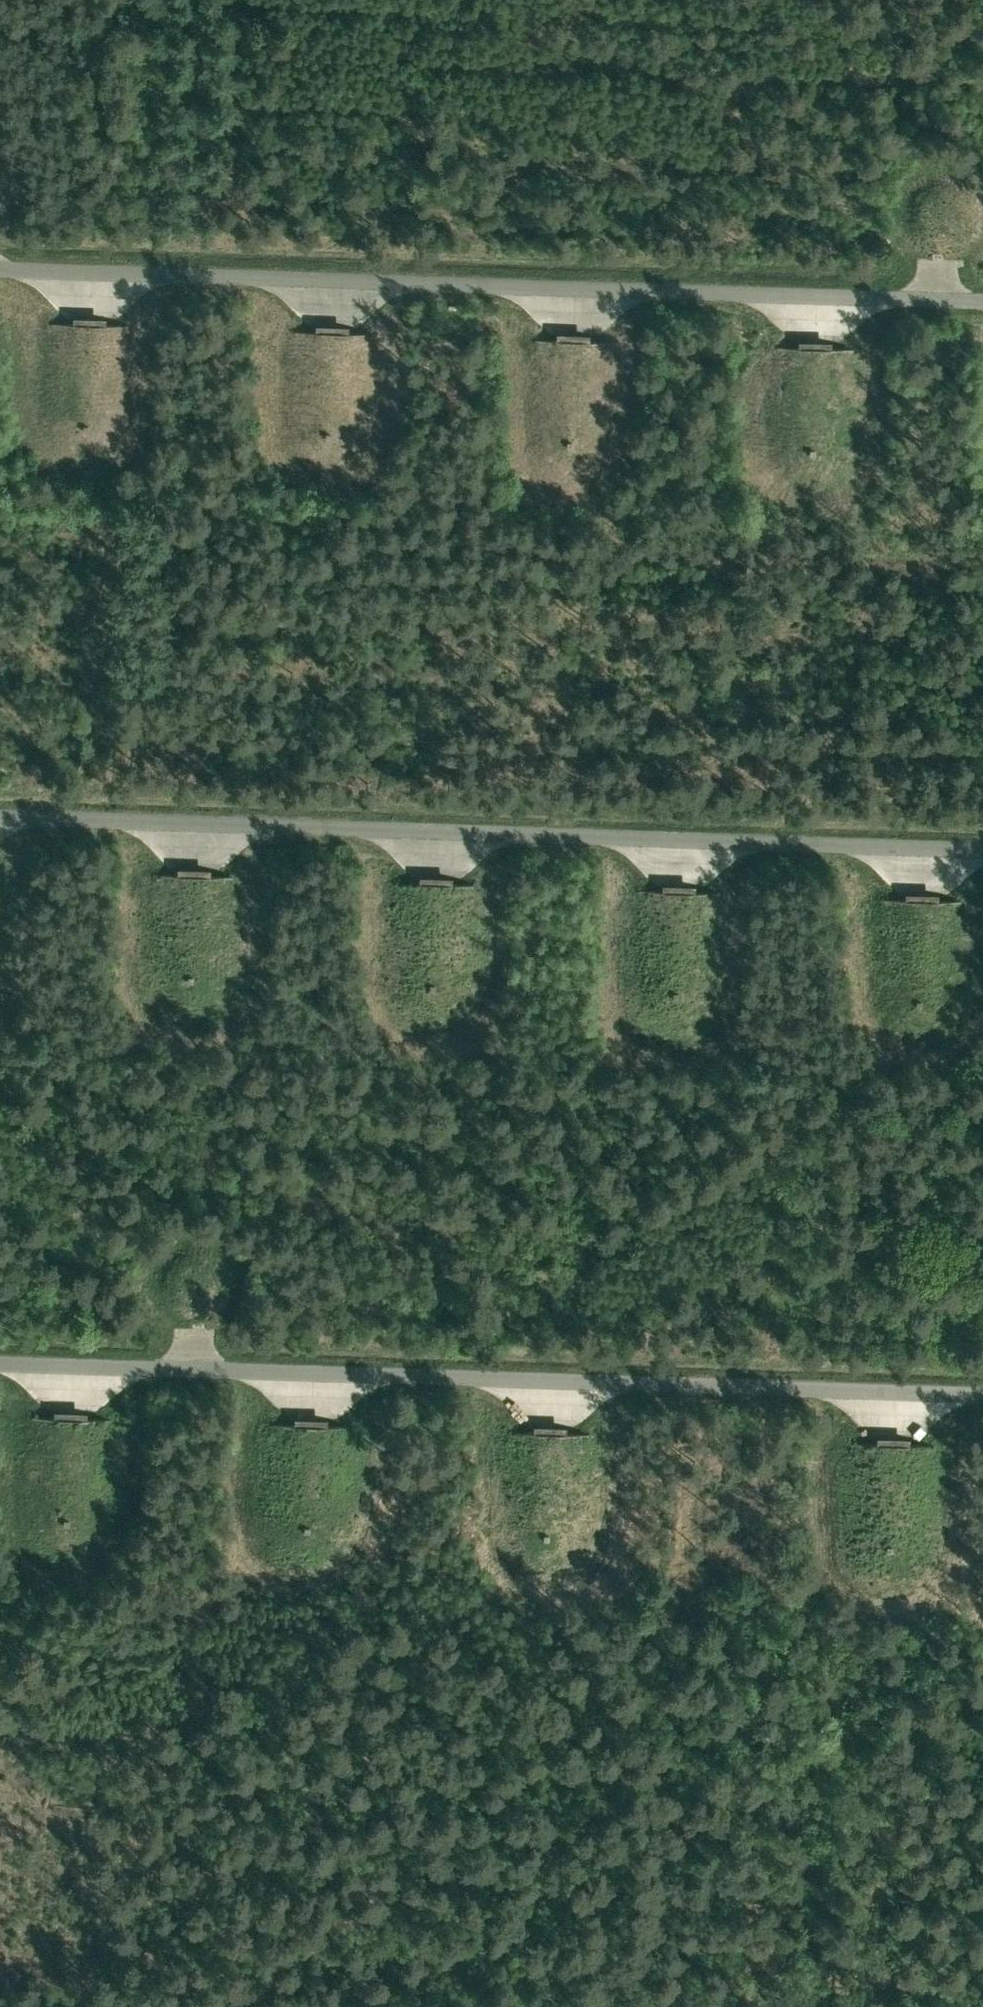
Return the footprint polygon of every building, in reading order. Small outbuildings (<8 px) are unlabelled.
[(379,328),(295,325),(290,466),(375,468),(379,328)] [(128,334),(43,332),(39,472),(123,475),(128,334)] [(611,342),(526,340),(522,480),(606,483),(611,342)] [(852,355),(767,353),(763,493),(847,496),(852,355)] [(482,885),(398,883),(394,1023),(478,1026),(482,885)] [(592,1440),(508,1437),(504,1578),(588,1580),(592,1440)] [(930,1445),(846,1442),(842,1583),(926,1585),(930,1445)]
